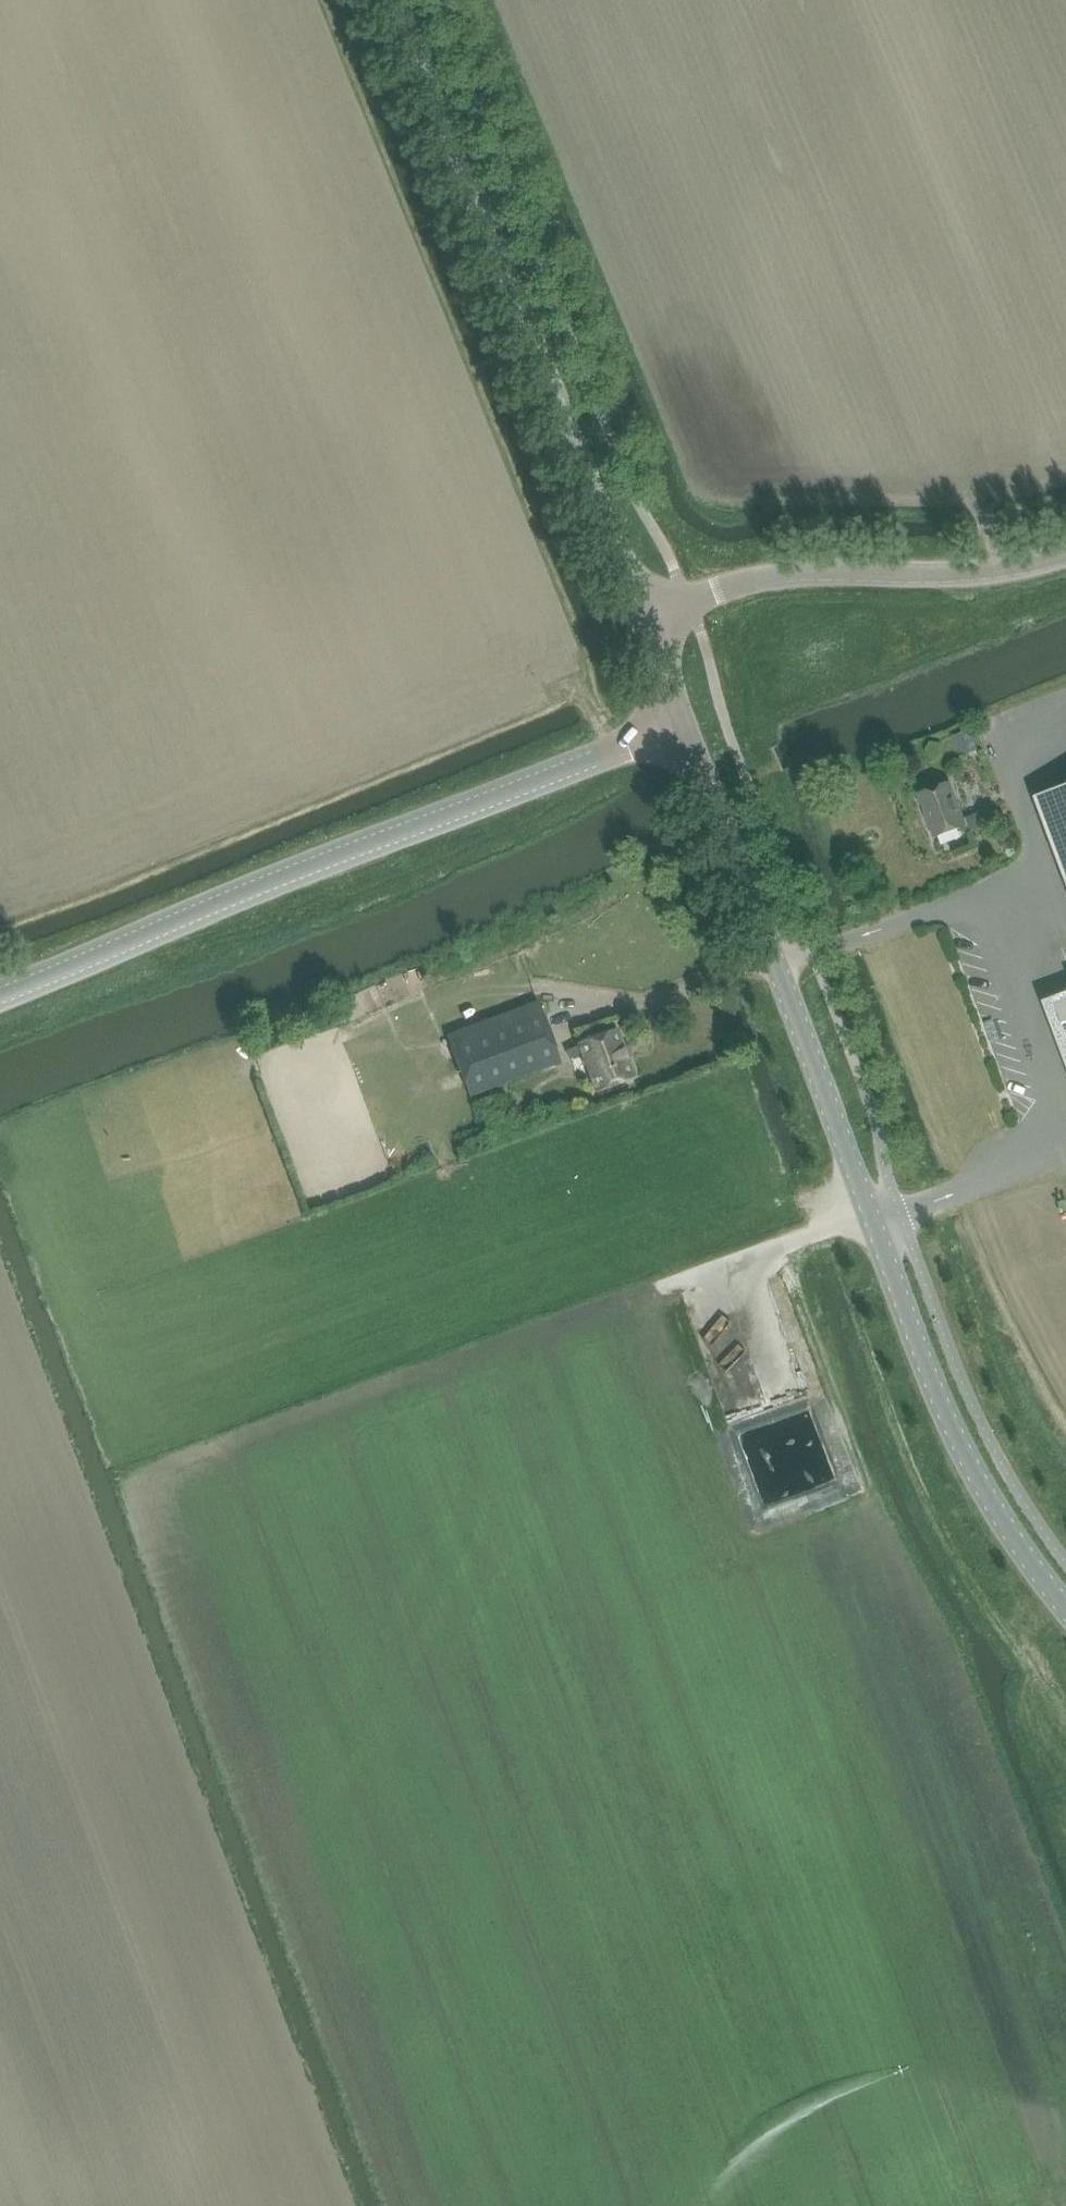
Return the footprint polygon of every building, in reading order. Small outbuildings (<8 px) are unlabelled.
[(919,792),(935,836),(961,826),(963,833),(988,824),(983,810),(963,818),(950,781),(919,792)] [(1035,796),(1065,879),(1065,785),(1035,796)] [(1043,1000),(1065,1065),(1065,992),(1043,1000)] [(447,1035),(469,1097),(561,1062),(538,1001),(447,1035)] [(578,1043),(596,1092),(635,1078),(617,1029),(578,1043)] [(562,1048),(566,1067),(581,1064),(577,1045),(562,1048)]
